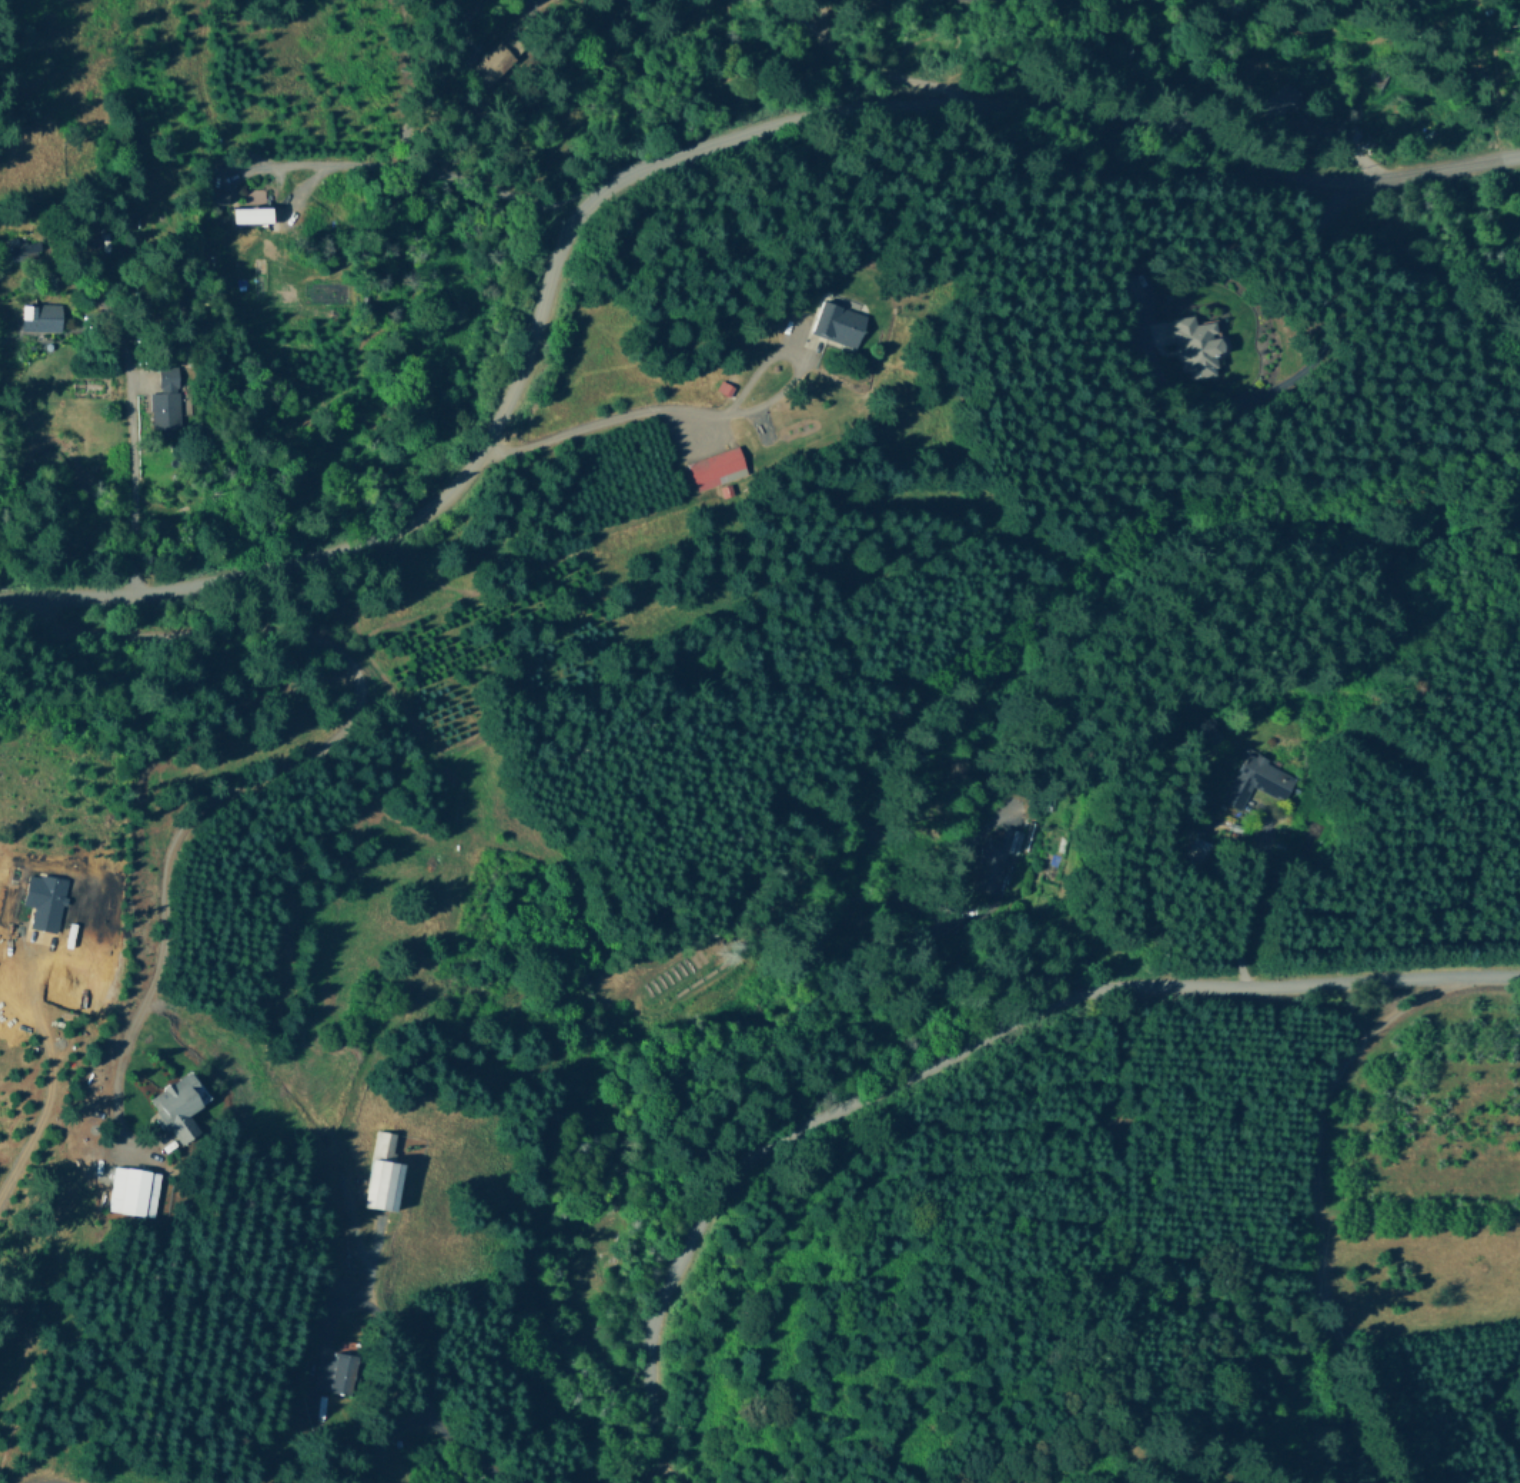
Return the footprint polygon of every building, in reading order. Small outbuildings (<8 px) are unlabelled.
[(515,58),(498,40),(470,66),(487,84),(515,58)] [(270,220),(269,204),(231,205),(232,221),(270,220)] [(39,256),(40,241),(12,240),(12,256),(39,256)] [(866,313),(821,298),(810,331),(855,346),(866,313)] [(22,302),(22,329),(61,330),(61,304),(22,302)] [(1182,342),(1190,379),(1217,374),(1215,366),(1225,364),(1218,329),(1217,330),(1214,318),(1198,322),(1196,313),(1177,317),(1179,323),(1163,326),(1166,345),(1182,342)] [(181,424),(179,365),(159,366),(160,390),(151,391),(152,425),(181,424)] [(716,387),(729,395),(735,385),(722,377),(716,387)] [(747,473),(738,444),(687,461),(697,489),(747,473)] [(1252,784),(1284,799),(1295,775),(1265,762),(1267,758),(1245,748),(1221,800),(1241,809),(1252,784)] [(1007,851),(1018,854),(1024,831),(1014,828),(1009,846),(1004,844),(1001,856),(993,854),(992,858),(987,857),(984,871),(1001,876),(1007,851)] [(29,926),(57,932),(68,879),(28,871),(21,903),(33,905),(29,926)] [(188,1111),(208,1100),(190,1070),(148,1093),(177,1143),(199,1131),(188,1111)] [(396,1131),(374,1129),(365,1206),(395,1209),(400,1161),(393,1161),(396,1131)] [(161,1172),(114,1164),(107,1209),(153,1217),(161,1172)] [(326,1390),(352,1393),(357,1354),(338,1352),(337,1359),(330,1358),(326,1390)]
